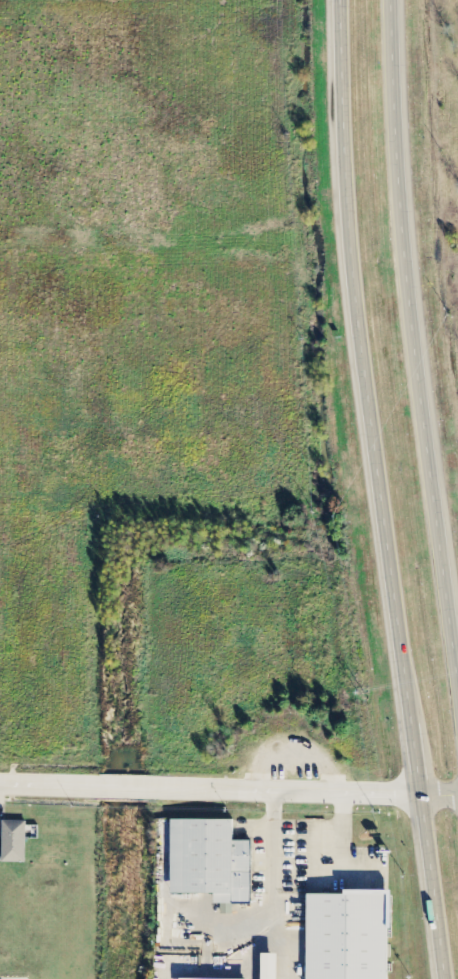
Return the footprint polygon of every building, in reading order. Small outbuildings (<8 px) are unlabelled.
[(253,902),(253,841),(234,841),(234,820),(172,820),(172,894),(215,894),(215,904),(221,904),(221,915),(234,915),(234,902),(253,902)] [(27,863),(27,822),(4,821),(3,862),(27,863)] [(308,978),(388,978),(389,928),(393,928),(393,890),(345,890),(345,895),(309,894),(308,978)] [(263,954),(263,978),(279,978),(279,954),(263,954)]
